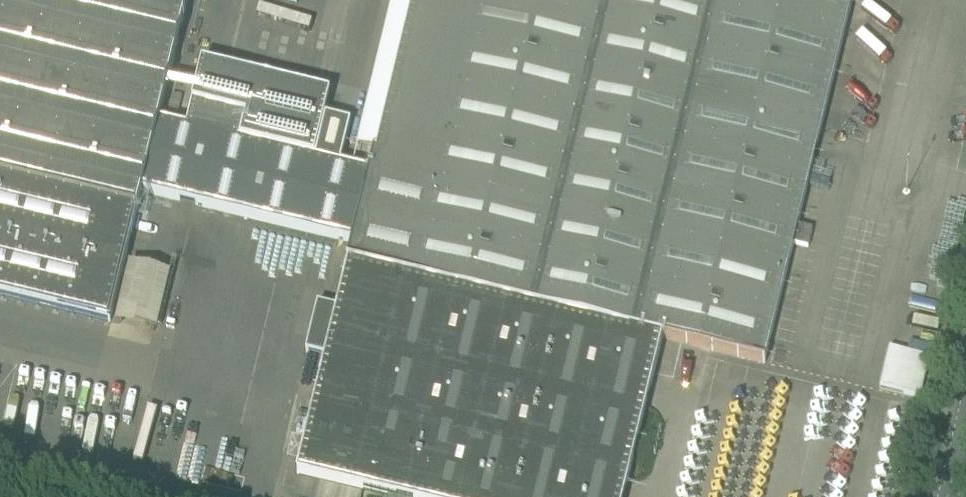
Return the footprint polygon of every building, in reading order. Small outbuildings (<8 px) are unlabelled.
[(110,322),(130,240),(131,237),(140,199),(142,192),(338,240),(352,243),(347,262),(348,262),(338,310),(318,305),(306,353),(326,358),(315,403),(310,402),(302,435),(307,437),(299,470),(298,470),(297,474),(390,496),(624,496),(627,483),(645,408),(661,338),(685,344),(765,363),(765,362),(793,244),(808,248),(810,240),(812,229),(798,226),(852,0),(472,0),(458,57),(411,45),(408,60),(454,72),(428,180),(370,166),(369,171),(353,167),(240,140),(246,117),(192,104),(187,127),(159,120),(188,0),(0,0),(0,296),(110,322)] [(115,317),(157,327),(170,272),(128,262),(115,317)] [(880,387),(920,397),(929,357),(890,347),(880,387)]
